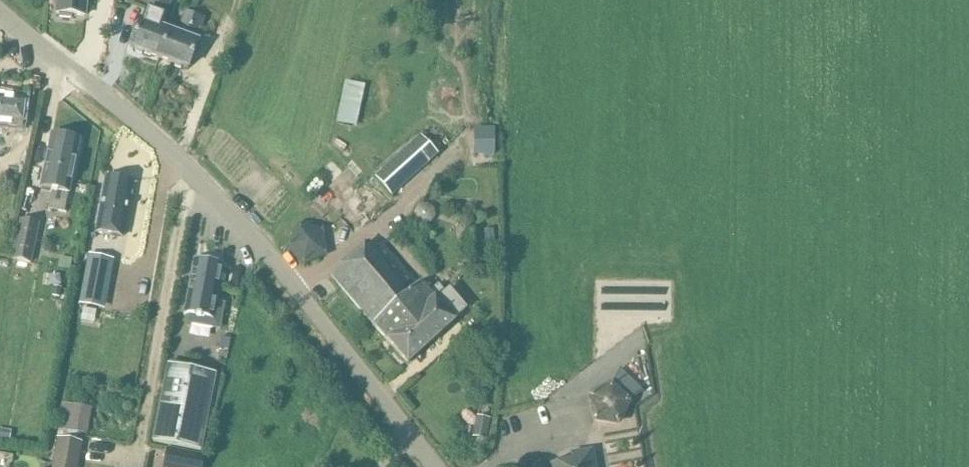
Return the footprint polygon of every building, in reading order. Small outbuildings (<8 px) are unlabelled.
[(57,14),(60,14),(59,18),(71,19),(72,16),(85,17),(86,0),(58,0),(57,14)] [(160,58),(169,33),(161,30),(171,0),(150,0),(142,23),(140,22),(130,48),(136,50),(137,53),(142,55),(145,53),(160,58)] [(177,36),(169,33),(160,58),(175,64),(175,67),(181,69),(184,67),(189,69),(198,43),(196,43),(204,19),(186,12),(177,36)] [(349,80),(339,122),(361,127),(370,85),(349,80)] [(23,130),(26,100),(7,98),(5,94),(0,93),(0,127),(23,130)] [(480,128),(480,155),(501,155),(502,128),(480,128)] [(41,188),(51,190),(47,210),(66,213),(69,194),(79,139),(51,133),(41,188)] [(439,155),(421,135),(374,177),(393,198),(439,155)] [(106,178),(96,234),(122,238),(132,182),(106,178)] [(12,261),(33,265),(40,224),(19,220),(12,261)] [(286,249),(303,268),(328,256),(324,231),(298,226),(286,249)] [(386,341),(407,365),(456,322),(454,320),(466,310),(449,289),(444,293),(438,285),(430,292),(421,282),(418,285),(380,242),(373,251),(365,245),(339,268),(340,269),(330,277),(373,326),(386,341)] [(78,305),(104,310),(114,261),(88,256),(78,305)] [(223,266),(220,265),(218,261),(210,260),(207,263),(194,261),(184,315),(213,319),(223,266)] [(166,366),(151,443),(210,454),(224,377),(166,366)] [(612,382),(587,396),(592,424),(620,428),(632,402),(645,394),(620,369),(612,382)] [(57,431),(88,436),(92,410),(61,405),(57,431)] [(56,439),(52,466),(80,466),(83,443),(56,439)] [(195,456),(167,450),(164,466),(169,466),(192,466),(195,456)] [(590,452),(569,456),(570,461),(571,466),(593,466),(590,452)]
